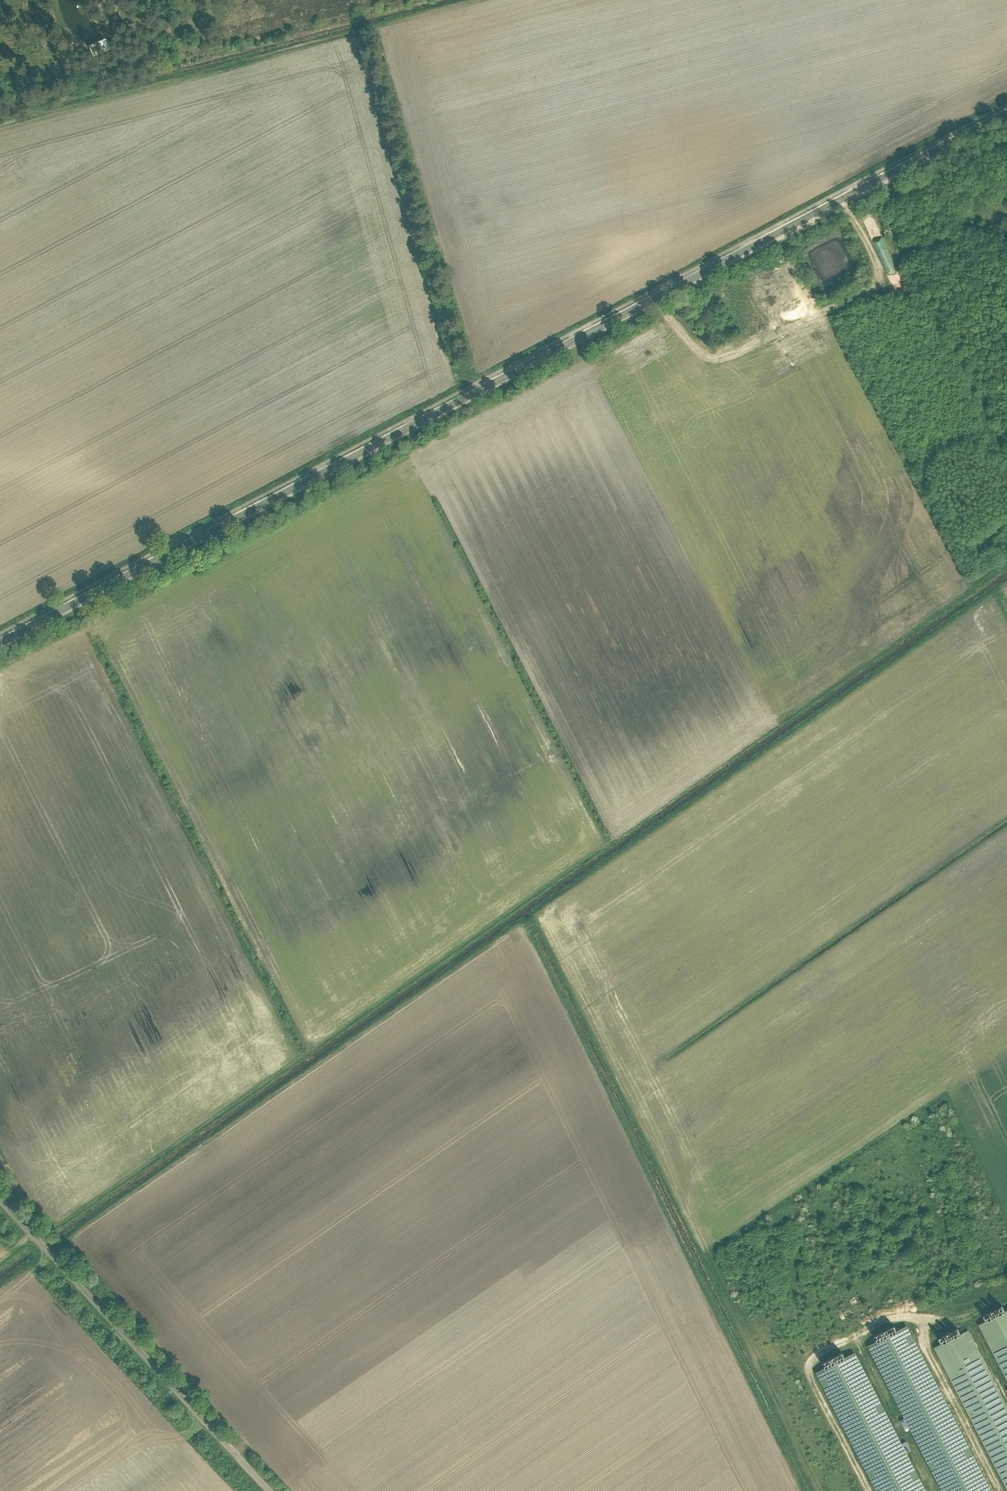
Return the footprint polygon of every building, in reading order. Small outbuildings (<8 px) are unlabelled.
[(885,252),(889,251),(884,238),(877,240),(880,250),(884,249),(885,252)] [(977,1324),(1006,1384),(1006,1310),(977,1324)] [(908,1323),(866,1345),(941,1490),(994,1490),(908,1323)] [(1006,1489),(1006,1406),(969,1330),(932,1346),(1006,1489)] [(876,1490),(926,1490),(855,1353),(816,1372),(876,1490)]
